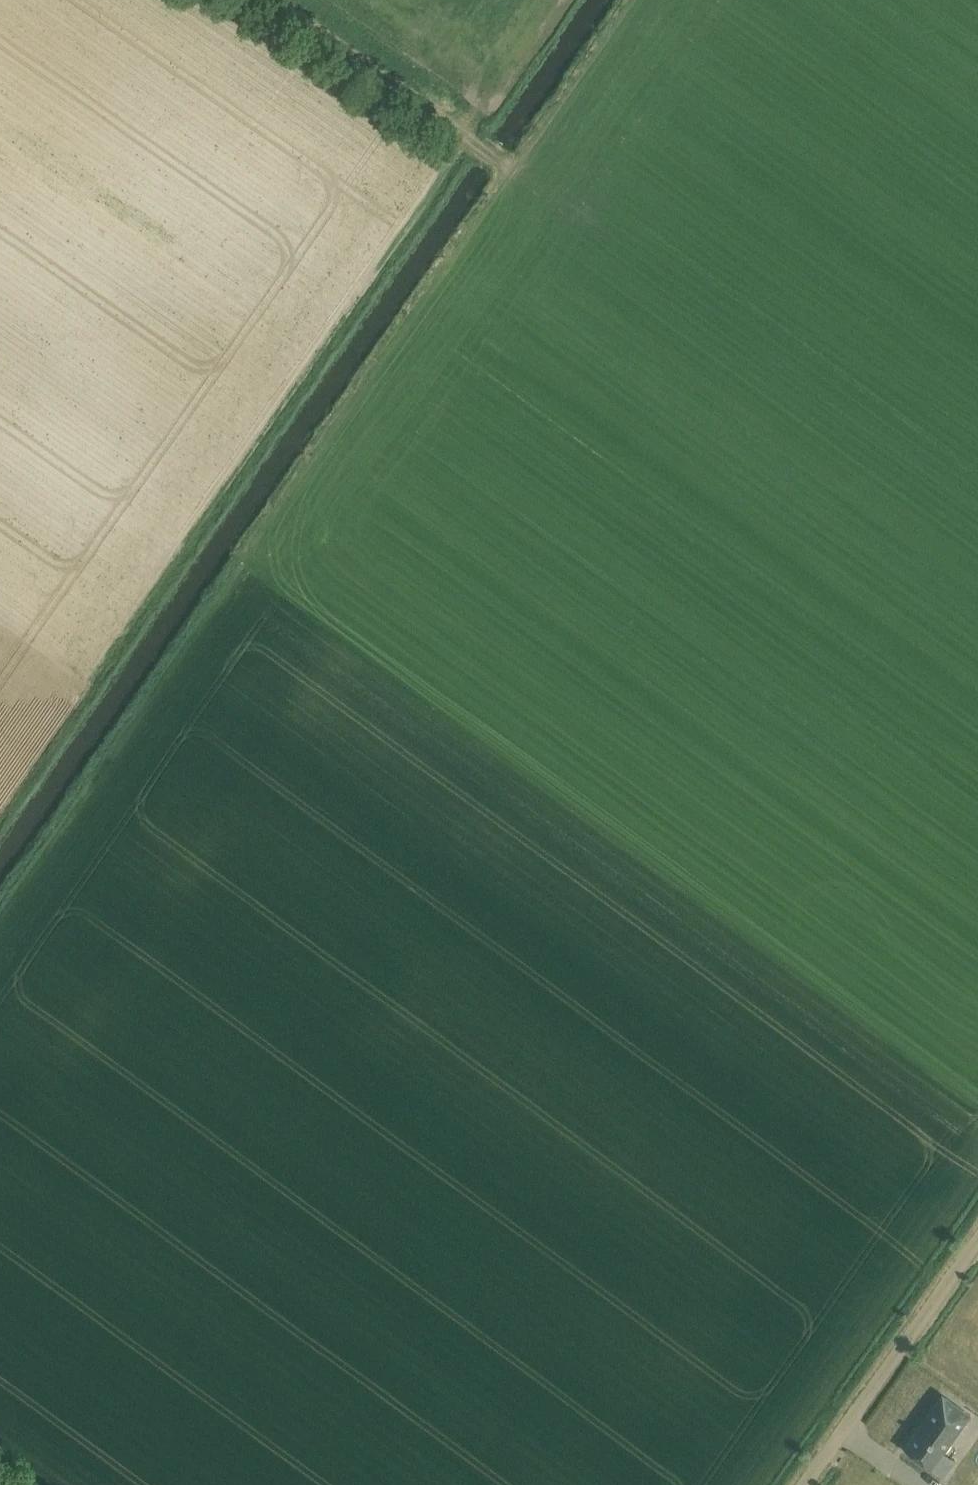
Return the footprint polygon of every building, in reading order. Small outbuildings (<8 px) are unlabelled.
[(905,1447),(933,1467),(972,1413),(944,1393),(905,1447)]
